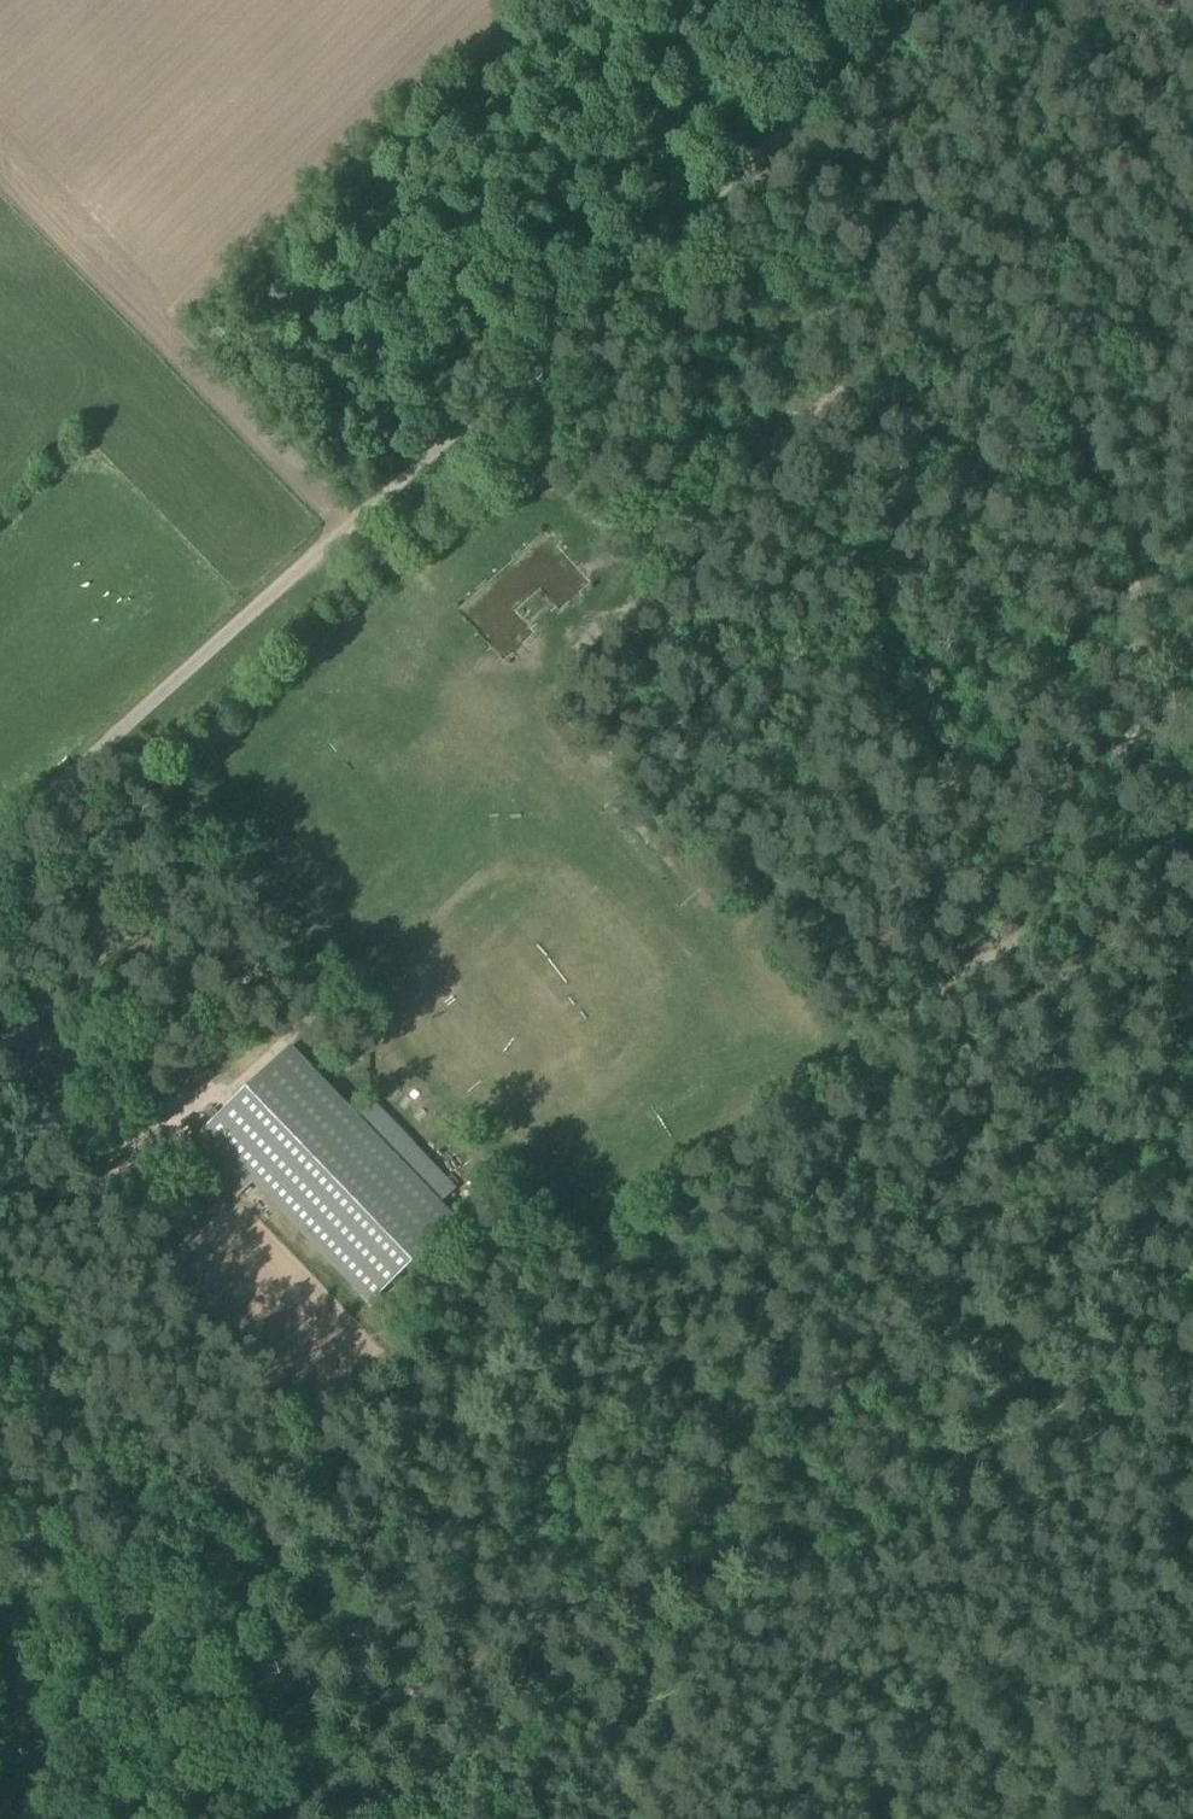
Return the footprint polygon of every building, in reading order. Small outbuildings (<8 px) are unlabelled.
[(457,1221),(291,1046),(203,1130),(188,1145),(238,1197),(253,1182),(370,1305),(457,1221)]
